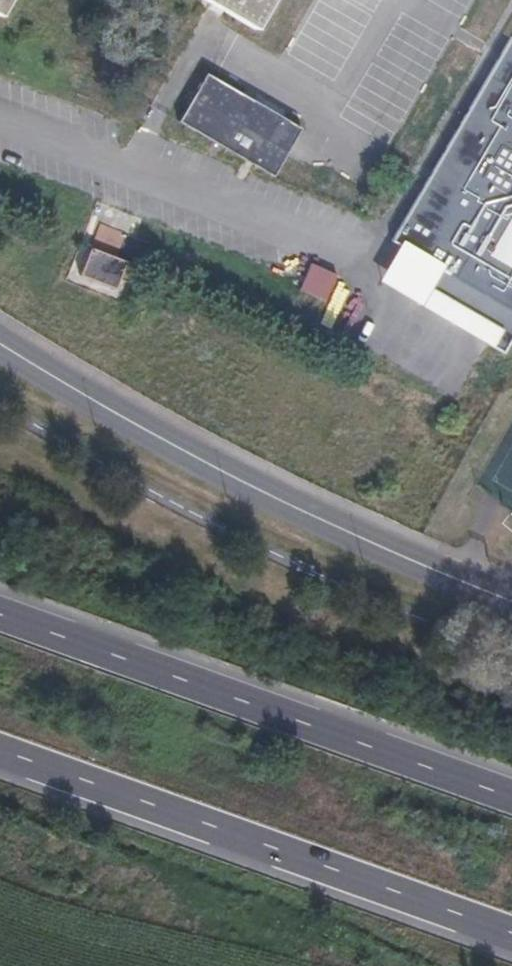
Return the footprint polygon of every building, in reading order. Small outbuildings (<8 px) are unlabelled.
[(2,17),(12,0),(0,0),(0,16),(2,17)] [(211,4),(223,11),(229,14),(253,29),(270,0),(204,0),(211,4)] [(502,53),(393,242),(448,274),(511,311),(511,36),(502,53)] [(275,176),(288,154),(302,129),(209,75),(181,123),(275,176)] [(135,240),(99,225),(78,277),(113,291),(135,240)] [(301,290),(327,301),(337,276),(312,265),(305,282),(301,290)]
